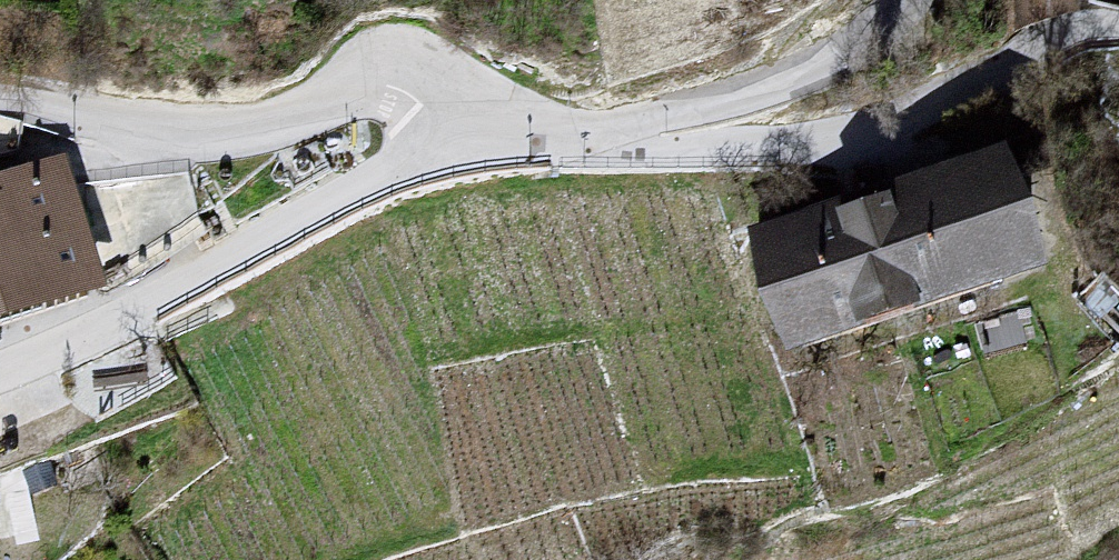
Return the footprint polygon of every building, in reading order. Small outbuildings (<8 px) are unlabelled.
[(1090,16),(1089,0),(1026,0),(1026,19),(1090,16)] [(732,227),(769,347),(1013,270),(976,151),(732,227)] [(0,198),(0,332),(80,308),(43,185),(0,198)]
